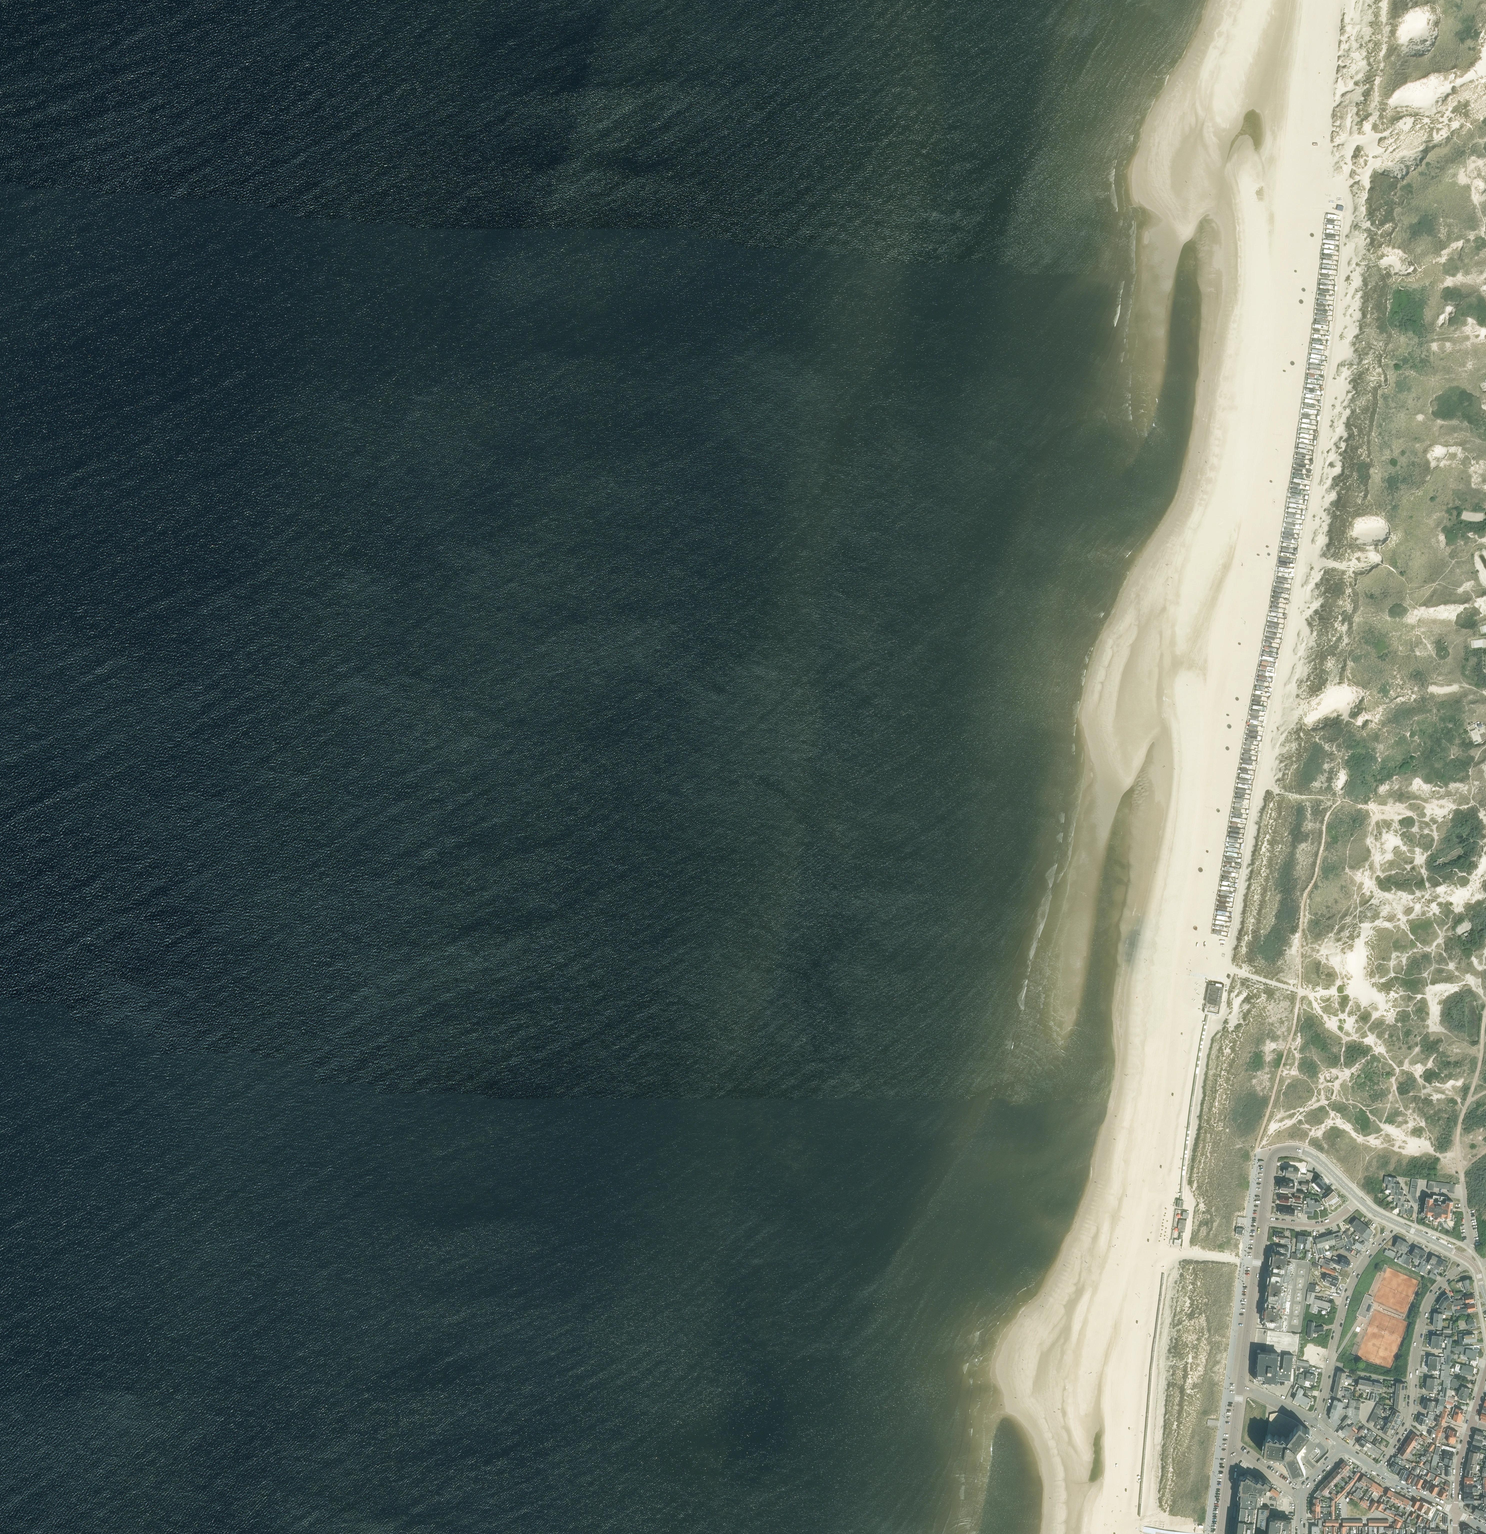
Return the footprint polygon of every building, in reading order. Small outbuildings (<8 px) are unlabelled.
[(1212,982),(1209,997),(1221,1000),(1224,987),(1221,986),(1222,984),(1212,982)] [(1332,1081),(1323,1080),(1321,1088),(1331,1090),(1332,1081)] [(1284,1169),(1283,1174),(1286,1174),(1286,1176),(1297,1177),(1297,1180),(1302,1181),(1302,1180),(1306,1181),(1306,1178),(1307,1175),(1301,1174),(1301,1170),(1299,1170),(1299,1169),(1293,1168),(1293,1167),(1289,1166),(1288,1168),(1287,1168),(1287,1169),(1284,1169)] [(1312,1179),(1312,1180),(1314,1182),(1314,1183),(1321,1189),(1318,1192),(1320,1195),(1325,1191),(1322,1188),(1327,1183),(1320,1176),(1319,1177),(1319,1176),(1318,1176),(1318,1175),(1317,1175),(1316,1175),(1316,1174),(1315,1174),(1314,1174),(1313,1174),(1313,1178),(1312,1179)] [(1384,1184),(1388,1184),(1388,1182),(1397,1183),(1398,1178),(1385,1176),(1384,1184)] [(1281,1182),(1280,1185),(1282,1186),(1281,1189),(1283,1190),(1294,1191),(1295,1183),(1293,1182),(1287,1181),(1287,1182),(1282,1181),(1282,1182),(1281,1182)] [(1322,1199),(1325,1204),(1328,1202),(1331,1200),(1333,1201),(1332,1202),(1335,1206),(1341,1200),(1336,1196),(1338,1195),(1334,1190),(1330,1193),(1325,1197),(1322,1199)] [(1281,1195),(1280,1202),(1293,1204),(1293,1203),(1293,1199),(1290,1198),(1289,1199),(1289,1196),(1281,1195)] [(1425,1207),(1424,1212),(1424,1213),(1431,1214),(1430,1217),(1434,1217),(1434,1218),(1435,1219),(1438,1219),(1439,1218),(1444,1219),(1444,1216),(1451,1217),(1452,1211),(1453,1207),(1452,1207),(1453,1201),(1446,1200),(1447,1197),(1434,1195),(1433,1198),(1426,1197),(1426,1203),(1425,1203),(1425,1207)] [(1303,1214),(1313,1215),(1314,1208),(1321,1207),(1320,1202),(1315,1203),(1314,1199),(1310,1200),(1310,1197),(1306,1197),(1306,1200),(1304,1201),(1304,1209),(1303,1214)] [(1297,1216),(1297,1210),(1302,1210),(1302,1207),(1293,1206),(1292,1205),(1291,1209),(1279,1207),(1278,1213),(1297,1216)] [(1401,1208),(1400,1214),(1405,1214),(1405,1212),(1413,1213),(1414,1208),(1410,1207),(1402,1206),(1401,1208)] [(1187,1220),(1180,1219),(1178,1231),(1180,1232),(1179,1239),(1185,1239),(1186,1232),(1185,1232),(1187,1220)] [(1351,1225),(1357,1230),(1362,1223),(1357,1219),(1354,1222),(1353,1222),(1351,1225)] [(1355,1232),(1361,1237),(1368,1228),(1362,1223),(1357,1230),(1355,1232)] [(1368,1228),(1361,1237),(1359,1239),(1363,1242),(1364,1241),(1365,1240),(1363,1238),(1365,1236),(1369,1239),(1371,1236),(1370,1235),(1373,1232),(1368,1228)] [(1277,1233),(1276,1238),(1280,1239),(1280,1242),(1289,1243),(1290,1238),(1285,1237),(1285,1234),(1277,1233)] [(1327,1236),(1329,1244),(1330,1245),(1336,1243),(1337,1245),(1344,1243),(1341,1234),(1334,1237),(1333,1234),(1327,1236)] [(1307,1237),(1298,1236),(1298,1242),(1297,1249),(1301,1249),(1302,1242),(1306,1243),(1305,1248),(1308,1248),(1309,1249),(1310,1240),(1312,1240),(1312,1237),(1310,1237),(1310,1240),(1307,1239),(1307,1237)] [(1327,1236),(1321,1238),(1323,1246),(1329,1244),(1327,1236)] [(1323,1246),(1321,1238),(1315,1240),(1317,1245),(1314,1246),(1317,1256),(1326,1254),(1325,1250),(1324,1250),(1323,1246)] [(1351,1238),(1348,1240),(1346,1241),(1348,1246),(1350,1245),(1351,1247),(1355,1245),(1351,1238)] [(1394,1247),(1399,1250),(1404,1241),(1399,1238),(1394,1247)] [(1404,1241),(1399,1250),(1398,1252),(1400,1253),(1402,1251),(1405,1252),(1409,1243),(1404,1241)] [(1354,1246),(1360,1250),(1363,1245),(1360,1244),(1357,1242),(1356,1244),(1355,1245),(1354,1246)] [(1283,1244),(1282,1247),(1268,1244),(1257,1324),(1272,1326),(1272,1331),(1301,1334),(1302,1334),(1304,1316),(1306,1302),(1308,1291),(1312,1262),(1305,1261),(1291,1259),(1292,1252),(1287,1244),(1283,1244)] [(1342,1248),(1341,1249),(1350,1254),(1353,1249),(1347,1246),(1346,1246),(1342,1248)] [(1413,1260),(1415,1261),(1416,1258),(1417,1258),(1421,1249),(1416,1246),(1411,1256),(1414,1257),(1413,1260)] [(1298,1254),(1300,1254),(1300,1250),(1297,1249),(1296,1253),(1292,1253),(1291,1259),(1296,1259),(1297,1260),(1298,1254)] [(1384,1254),(1393,1258),(1396,1252),(1390,1249),(1389,1250),(1386,1249),(1384,1254)] [(1417,1263),(1420,1258),(1423,1259),(1427,1252),(1421,1249),(1417,1258),(1416,1258),(1415,1261),(1417,1263)] [(1398,1260),(1403,1263),(1407,1255),(1403,1253),(1401,1258),(1399,1257),(1398,1260)] [(1438,1258),(1433,1255),(1429,1263),(1432,1264),(1429,1269),(1432,1271),(1438,1258)] [(1344,1268),(1345,1266),(1347,1267),(1350,1260),(1349,1259),(1347,1258),(1342,1256),(1341,1259),(1333,1256),(1332,1258),(1334,1259),(1333,1261),(1325,1258),(1322,1265),(1330,1268),(1332,1263),(1344,1268)] [(1432,1271),(1429,1276),(1435,1279),(1437,1276),(1433,1274),(1436,1268),(1439,1269),(1441,1266),(1445,1268),(1447,1262),(1438,1258),(1432,1271)] [(1416,1266),(1415,1269),(1420,1272),(1425,1262),(1422,1260),(1419,1267),(1416,1266)] [(1425,1262),(1420,1272),(1424,1273),(1425,1271),(1425,1270),(1426,1267),(1427,1267),(1428,1264),(1429,1263),(1425,1262)] [(1321,1269),(1334,1275),(1336,1271),(1322,1266),(1321,1269)] [(1327,1274),(1324,1282),(1329,1284),(1336,1286),(1339,1280),(1337,1279),(1338,1277),(1331,1275),(1330,1276),(1327,1274)] [(1457,1283),(1458,1286),(1462,1284),(1464,1290),(1471,1288),(1469,1282),(1470,1281),(1469,1279),(1457,1283)] [(1309,1284),(1308,1291),(1315,1292),(1316,1285),(1309,1284)] [(1315,1292),(1308,1291),(1306,1302),(1312,1303),(1310,1311),(1316,1313),(1318,1307),(1329,1310),(1331,1303),(1314,1299),(1315,1292)] [(1373,1297),(1368,1295),(1366,1294),(1358,1315),(1366,1318),(1368,1315),(1370,1315),(1372,1308),(1373,1308),(1374,1305),(1374,1304),(1371,1303),(1373,1297)] [(1443,1308),(1444,1306),(1447,1307),(1446,1309),(1453,1310),(1452,1307),(1453,1303),(1451,1303),(1451,1302),(1450,1301),(1451,1300),(1451,1299),(1448,1294),(1443,1297),(1438,1304),(1443,1308)] [(1464,1295),(1461,1295),(1462,1299),(1454,1301),(1453,1303),(1452,1307),(1461,1305),(1461,1301),(1462,1301),(1463,1302),(1474,1300),(1473,1294),(1464,1295)] [(1467,1304),(1468,1305),(1466,1305),(1467,1311),(1476,1310),(1475,1303),(1467,1304)] [(1438,1312),(1435,1312),(1434,1319),(1442,1320),(1443,1313),(1444,1313),(1444,1309),(1438,1308),(1438,1312)] [(1460,1326),(1468,1324),(1469,1327),(1475,1326),(1474,1318),(1468,1320),(1467,1319),(1459,1321),(1460,1326)] [(1443,1328),(1443,1331),(1453,1332),(1453,1324),(1453,1321),(1450,1321),(1449,1328),(1443,1328)] [(1309,1322),(1308,1327),(1307,1337),(1313,1338),(1313,1333),(1324,1331),(1324,1326),(1314,1328),(1315,1322),(1309,1322)] [(1257,1367),(1256,1378),(1261,1379),(1264,1379),(1264,1380),(1265,1380),(1270,1381),(1271,1381),(1276,1381),(1276,1379),(1277,1380),(1290,1381),(1292,1368),(1296,1368),(1296,1369),(1296,1367),(1297,1364),(1300,1336),(1300,1334),(1293,1333),(1272,1331),(1268,1330),(1267,1335),(1265,1352),(1261,1351),(1259,1351),(1259,1352),(1258,1354),(1258,1357),(1258,1359),(1257,1362),(1257,1363),(1257,1366),(1257,1367)] [(1476,1334),(1464,1335),(1464,1333),(1458,1334),(1459,1344),(1465,1344),(1465,1343),(1469,1342),(1469,1341),(1476,1340),(1476,1334)] [(1313,1359),(1319,1360),(1321,1352),(1314,1350),(1315,1346),(1309,1345),(1308,1352),(1307,1358),(1308,1358),(1313,1359)] [(1461,1354),(1465,1355),(1467,1355),(1467,1356),(1469,1357),(1469,1359),(1476,1360),(1475,1362),(1478,1363),(1480,1357),(1477,1356),(1478,1350),(1474,1349),(1473,1346),(1470,1346),(1466,1346),(1463,1347),(1463,1345),(1452,1345),(1452,1350),(1452,1349),(1452,1350),(1455,1350),(1455,1351),(1462,1351),(1461,1352),(1461,1354)] [(1430,1356),(1429,1363),(1441,1364),(1442,1357),(1430,1356)] [(1474,1367),(1469,1366),(1467,1365),(1466,1365),(1463,1365),(1456,1363),(1454,1371),(1472,1376),(1474,1367)] [(1441,1370),(1441,1375),(1449,1376),(1449,1374),(1450,1365),(1445,1364),(1442,1364),(1441,1369),(1444,1369),(1444,1370),(1441,1370)] [(1339,1371),(1337,1377),(1352,1380),(1353,1377),(1350,1376),(1350,1377),(1346,1376),(1346,1373),(1339,1371)] [(1299,1374),(1298,1383),(1305,1384),(1307,1385),(1309,1383),(1309,1380),(1315,1382),(1316,1375),(1307,1373),(1307,1374),(1303,1373),(1303,1375),(1299,1374)] [(1444,1380),(1443,1386),(1447,1386),(1449,1377),(1449,1376),(1441,1375),(1440,1379),(1444,1380)] [(1449,1377),(1447,1386),(1447,1388),(1449,1389),(1450,1386),(1457,1388),(1459,1382),(1457,1381),(1457,1379),(1452,1378),(1449,1377)] [(1366,1389),(1370,1390),(1371,1382),(1365,1381),(1363,1392),(1366,1393),(1366,1389)] [(1336,1383),(1335,1389),(1347,1391),(1350,1391),(1350,1389),(1347,1388),(1347,1389),(1343,1388),(1344,1385),(1336,1383)] [(1377,1383),(1375,1395),(1373,1401),(1376,1402),(1377,1395),(1378,1391),(1382,1392),(1383,1384),(1377,1383)] [(1294,1400),(1301,1403),(1304,1396),(1302,1395),(1304,1390),(1305,1389),(1299,1387),(1300,1385),(1297,1384),(1294,1390),(1297,1391),(1294,1396),(1296,1396),(1294,1400)] [(1439,1398),(1446,1399),(1447,1388),(1447,1386),(1443,1386),(1442,1389),(1439,1389),(1438,1391),(1440,1392),(1440,1395),(1440,1394),(1439,1398)] [(1460,1389),(1460,1391),(1469,1394),(1470,1388),(1463,1386),(1462,1389),(1460,1389)] [(1397,1391),(1396,1395),(1404,1395),(1404,1389),(1392,1388),(1393,1388),(1389,1387),(1389,1390),(1392,1390),(1392,1391),(1397,1391)] [(1447,1388),(1446,1399),(1454,1402),(1455,1397),(1455,1396),(1452,1395),(1453,1390),(1449,1389),(1447,1388)] [(1469,1394),(1460,1391),(1459,1394),(1460,1395),(1459,1398),(1463,1399),(1463,1400),(1464,1401),(1465,1401),(1466,1401),(1466,1400),(1467,1400),(1469,1394)] [(1304,1396),(1301,1403),(1304,1404),(1304,1406),(1306,1407),(1307,1406),(1308,1406),(1311,1399),(1304,1396)] [(1436,1409),(1442,1411),(1445,1399),(1439,1398),(1438,1402),(1436,1409)] [(1347,1413),(1347,1409),(1342,1408),(1344,1403),(1335,1400),(1330,1415),(1332,1415),(1330,1419),(1333,1421),(1332,1422),(1336,1425),(1337,1424),(1338,1423),(1339,1422),(1340,1423),(1341,1422),(1340,1421),(1340,1420),(1338,1418),(1340,1412),(1347,1413)] [(1427,1410),(1429,1411),(1428,1414),(1435,1416),(1436,1412),(1434,1412),(1437,1402),(1432,1401),(1425,1400),(1423,1407),(1428,1409),(1427,1410)] [(1457,1408),(1455,1413),(1455,1414),(1462,1416),(1464,1410),(1457,1408)] [(1389,1410),(1388,1413),(1399,1418),(1401,1413),(1394,1409),(1393,1412),(1389,1410)] [(1444,1422),(1445,1421),(1445,1419),(1447,1411),(1442,1410),(1442,1411),(1440,1417),(1439,1421),(1444,1422)] [(1390,1417),(1389,1420),(1396,1424),(1399,1418),(1388,1413),(1385,1411),(1383,1414),(1390,1417)] [(1264,1458),(1288,1475),(1292,1474),(1303,1469),(1300,1460),(1297,1454),(1300,1453),(1300,1452),(1301,1453),(1302,1451),(1303,1450),(1303,1448),(1302,1447),(1301,1447),(1300,1446),(1300,1445),(1299,1445),(1303,1439),(1309,1431),(1300,1424),(1298,1423),(1293,1420),(1278,1413),(1277,1412),(1275,1413),(1270,1414),(1270,1418),(1269,1419),(1269,1420),(1267,1436),(1264,1453),(1264,1458)] [(1455,1414),(1455,1413),(1451,1412),(1450,1415),(1454,1416),(1452,1419),(1461,1422),(1462,1416),(1455,1414)] [(1342,1431),(1347,1435),(1352,1429),(1353,1426),(1355,1428),(1355,1427),(1358,1430),(1359,1429),(1360,1427),(1362,1428),(1364,1426),(1358,1421),(1355,1419),(1354,1418),(1354,1417),(1353,1416),(1354,1415),(1351,1415),(1349,1414),(1347,1417),(1341,1424),(1344,1426),(1350,1419),(1350,1420),(1354,1423),(1353,1424),(1352,1424),(1351,1426),(1350,1426),(1349,1427),(1347,1425),(1342,1431)] [(1433,1422),(1434,1423),(1435,1420),(1439,1422),(1439,1421),(1440,1417),(1435,1416),(1428,1414),(1427,1417),(1421,1416),(1419,1423),(1428,1426),(1430,1421),(1433,1422)] [(1379,1417),(1377,1421),(1393,1429),(1396,1424),(1389,1420),(1387,1423),(1383,1421),(1384,1420),(1379,1417)] [(1378,1424),(1381,1426),(1385,1428),(1383,1433),(1387,1436),(1388,1433),(1391,1435),(1393,1429),(1377,1421),(1374,1427),(1376,1429),(1378,1424)] [(1441,1432),(1444,1422),(1439,1421),(1439,1422),(1438,1427),(1437,1428),(1436,1430),(1436,1431),(1441,1432)] [(1428,1434),(1432,1436),(1434,1437),(1436,1430),(1433,1429),(1430,1428),(1428,1434)] [(1446,1434),(1449,1435),(1456,1437),(1458,1431),(1450,1429),(1448,1428),(1446,1434)] [(1352,1429),(1347,1435),(1352,1439),(1357,1433),(1352,1429)] [(1447,1441),(1454,1443),(1456,1437),(1449,1435),(1446,1434),(1441,1433),(1441,1432),(1436,1431),(1433,1442),(1437,1443),(1438,1443),(1440,1436),(1446,1438),(1446,1440),(1447,1441)] [(1475,1436),(1485,1440),(1485,1437),(1483,1436),(1483,1433),(1476,1431),(1475,1436)] [(1413,1432),(1410,1438),(1418,1443),(1420,1439),(1419,1439),(1420,1437),(1413,1432)] [(1363,1447),(1368,1451),(1373,1444),(1370,1442),(1374,1436),(1371,1435),(1370,1437),(1363,1447)] [(1358,1444),(1363,1447),(1370,1437),(1368,1436),(1365,1439),(1362,1437),(1358,1444)] [(1485,1443),(1485,1440),(1475,1436),(1473,1442),(1482,1445),(1483,1442),(1485,1443)] [(1410,1438),(1407,1443),(1413,1447),(1414,1444),(1417,1446),(1419,1444),(1418,1443),(1410,1438)] [(1368,1451),(1373,1454),(1380,1444),(1378,1442),(1375,1446),(1373,1444),(1368,1451)] [(1407,1443),(1403,1448),(1409,1452),(1413,1447),(1407,1443)] [(1442,1445),(1438,1443),(1437,1443),(1436,1447),(1441,1449),(1442,1447),(1445,1448),(1445,1449),(1446,1449),(1444,1456),(1453,1458),(1453,1456),(1455,1455),(1455,1453),(1455,1452),(1456,1449),(1449,1447),(1446,1446),(1442,1445)] [(1485,1453),(1485,1450),(1482,1449),(1483,1446),(1473,1443),(1471,1449),(1485,1453)] [(1380,1444),(1373,1454),(1378,1457),(1383,1451),(1380,1449),(1382,1445),(1380,1444)] [(1397,1455),(1404,1459),(1405,1458),(1406,1457),(1407,1455),(1412,1458),(1414,1455),(1409,1452),(1403,1448),(1400,1453),(1399,1454),(1398,1456),(1397,1455)] [(1430,1451),(1427,1449),(1424,1454),(1429,1458),(1433,1453),(1430,1451)] [(1396,1471),(1397,1472),(1400,1473),(1403,1467),(1401,1465),(1402,1462),(1404,1459),(1397,1455),(1395,1458),(1394,1458),(1393,1457),(1388,1467),(1390,1468),(1396,1471)] [(1404,1459),(1402,1462),(1411,1467),(1411,1466),(1412,1465),(1413,1463),(1404,1459)] [(1344,1461),(1340,1466),(1345,1471),(1346,1471),(1353,1478),(1352,1478),(1355,1480),(1360,1473),(1357,1471),(1354,1475),(1348,1469),(1350,1466),(1344,1461)] [(1405,1480),(1410,1482),(1415,1471),(1416,1472),(1417,1471),(1418,1468),(1419,1467),(1419,1466),(1416,1465),(1414,1469),(1413,1469),(1411,1473),(1409,1472),(1405,1480)] [(1441,1472),(1443,1472),(1442,1475),(1451,1476),(1452,1467),(1445,1466),(1442,1465),(1438,1465),(1438,1469),(1441,1469),(1441,1472)] [(1340,1466),(1336,1470),(1341,1476),(1345,1471),(1340,1466)] [(1398,1477),(1405,1480),(1409,1472),(1409,1471),(1410,1470),(1403,1467),(1400,1473),(1398,1477)] [(1336,1470),(1331,1475),(1337,1480),(1342,1484),(1344,1486),(1344,1487),(1347,1489),(1351,1485),(1348,1482),(1346,1484),(1344,1482),(1339,1478),(1341,1476),(1336,1470)] [(1418,1471),(1417,1471),(1416,1472),(1415,1471),(1410,1482),(1415,1485),(1418,1477),(1416,1475),(1418,1471)] [(1434,1480),(1436,1475),(1431,1472),(1431,1473),(1428,1471),(1426,1476),(1429,1477),(1434,1480)] [(1240,1489),(1240,1492),(1239,1492),(1240,1492),(1262,1495),(1264,1495),(1265,1488),(1267,1488),(1271,1482),(1264,1477),(1262,1480),(1257,1476),(1255,1479),(1248,1474),(1246,1476),(1241,1476),(1240,1477),(1240,1479),(1240,1480),(1240,1481),(1241,1481),(1240,1489)] [(1331,1475),(1327,1479),(1333,1485),(1337,1480),(1331,1475)] [(1351,1485),(1355,1480),(1352,1478),(1350,1480),(1345,1475),(1343,1477),(1348,1482),(1351,1485)] [(1363,1483),(1365,1484),(1369,1478),(1364,1475),(1359,1483),(1362,1485),(1363,1483)] [(1418,1477),(1415,1485),(1420,1487),(1425,1477),(1424,1477),(1425,1476),(1423,1475),(1421,1478),(1418,1477)] [(1433,1494),(1434,1494),(1435,1494),(1438,1487),(1436,1486),(1436,1485),(1435,1484),(1436,1481),(1439,1483),(1441,1479),(1442,1480),(1443,1479),(1436,1475),(1434,1480),(1433,1481),(1432,1483),(1432,1484),(1429,1491),(1431,1492),(1432,1493),(1433,1494)] [(1367,1486),(1370,1488),(1374,1482),(1369,1478),(1365,1484),(1364,1486),(1366,1487),(1367,1486)] [(1327,1479),(1323,1484),(1328,1489),(1329,1489),(1333,1492),(1332,1493),(1338,1498),(1342,1494),(1340,1491),(1338,1493),(1331,1487),(1333,1485),(1327,1479)] [(1422,1487),(1428,1490),(1431,1483),(1428,1482),(1429,1481),(1426,1480),(1422,1487)] [(1447,1481),(1446,1484),(1444,1486),(1446,1487),(1445,1490),(1442,1488),(1442,1487),(1439,1486),(1438,1487),(1435,1494),(1436,1495),(1439,1496),(1439,1497),(1441,1497),(1444,1498),(1445,1496),(1446,1497),(1447,1497),(1448,1495),(1448,1494),(1447,1493),(1449,1489),(1449,1488),(1450,1486),(1450,1482),(1447,1481)] [(1370,1488),(1375,1491),(1379,1485),(1374,1482),(1370,1488)] [(1319,1489),(1318,1490),(1322,1494),(1323,1493),(1324,1494),(1328,1489),(1323,1484),(1319,1489)] [(1379,1485),(1375,1491),(1380,1494),(1384,1488),(1379,1485)] [(1355,1490),(1353,1495),(1350,1493),(1348,1496),(1355,1500),(1357,1497),(1360,1493),(1359,1493),(1361,1490),(1359,1488),(1357,1491),(1355,1490)] [(1388,1497),(1391,1499),(1394,1492),(1389,1489),(1385,1497),(1387,1498),(1388,1497)] [(1262,1495),(1240,1492),(1239,1502),(1239,1505),(1239,1504),(1260,1506),(1262,1495)] [(1394,1500),(1396,1501),(1400,1495),(1394,1492),(1391,1499),(1389,1502),(1392,1504),(1394,1500)] [(1396,1501),(1401,1504),(1405,1498),(1400,1495),(1396,1501)] [(1312,1497),(1312,1504),(1320,1504),(1323,1504),(1327,1504),(1331,1504),(1335,1505),(1335,1500),(1331,1500),(1330,1499),(1328,1499),(1328,1502),(1323,1502),(1323,1501),(1320,1501),(1320,1498),(1319,1498),(1319,1497),(1314,1496),(1314,1497),(1312,1497)] [(1364,1507),(1366,1504),(1368,1501),(1363,1498),(1359,1504),(1364,1507)] [(1404,1510),(1407,1512),(1408,1509),(1409,1507),(1410,1505),(1412,1501),(1405,1498),(1401,1504),(1399,1508),(1402,1509),(1404,1505),(1406,1506),(1404,1510)] [(1420,1502),(1415,1498),(1411,1505),(1412,1506),(1414,1507),(1414,1508),(1416,1509),(1420,1502)] [(1373,1500),(1370,1506),(1368,1509),(1373,1511),(1378,1503),(1373,1500)] [(1376,1507),(1380,1510),(1384,1512),(1385,1509),(1386,1509),(1387,1508),(1387,1507),(1386,1507),(1387,1506),(1379,1501),(1376,1507)] [(1427,1505),(1422,1502),(1418,1509),(1421,1511),(1421,1512),(1423,1513),(1427,1505)] [(1482,1503),(1479,1509),(1471,1504),(1468,1509),(1474,1512),(1473,1514),(1478,1517),(1482,1510),(1485,1504),(1482,1503)] [(1291,1519),(1269,1517),(1270,1506),(1260,1506),(1239,1505),(1239,1506),(1236,1506),(1235,1513),(1235,1516),(1237,1517),(1237,1518),(1232,1518),(1231,1529),(1232,1529),(1232,1533),(1230,1533),(1291,1533),(1291,1519)] [(1435,1509),(1429,1506),(1425,1513),(1428,1514),(1428,1515),(1431,1517),(1435,1509)] [(1430,1529),(1430,1532),(1433,1532),(1440,1533),(1441,1528),(1435,1528),(1436,1521),(1435,1521),(1436,1518),(1439,1511),(1435,1509),(1432,1516),(1430,1521),(1430,1529)] [(1312,1510),(1312,1516),(1320,1516),(1320,1518),(1325,1518),(1331,1518),(1334,1518),(1334,1511),(1331,1510),(1331,1515),(1324,1515),(1324,1513),(1320,1513),(1320,1510),(1312,1510)] [(1146,1513),(1145,1523),(1167,1526),(1169,1516),(1146,1513)] [(1312,1526),(1312,1533),(1318,1533),(1319,1529),(1323,1529),(1323,1526),(1323,1525),(1321,1525),(1321,1519),(1318,1519),(1316,1519),(1316,1522),(1318,1522),(1318,1526),(1312,1526)] [(1393,1524),(1402,1529),(1403,1529),(1403,1522),(1402,1522),(1402,1521),(1397,1519),(1395,1523),(1394,1523),(1393,1524)] [(1473,1530),(1472,1530),(1472,1528),(1467,1526),(1464,1526),(1464,1533),(1473,1533),(1473,1530)]
